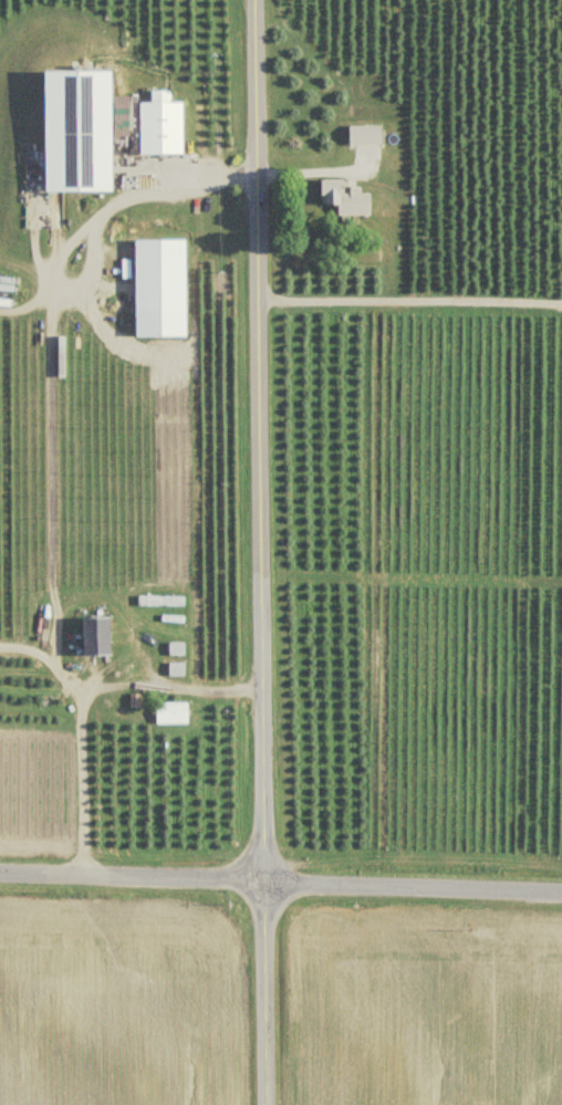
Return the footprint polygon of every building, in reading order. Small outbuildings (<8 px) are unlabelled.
[(114,194),(114,73),(47,73),(47,194),(114,194)] [(142,156),(185,156),(185,104),(172,104),(172,93),(154,93),(154,105),(142,105),(142,156)] [(351,127),(351,147),(383,147),(383,127),(351,127)] [(323,182),(324,207),(341,207),(341,217),(373,217),(373,195),(363,195),(363,189),(348,189),(348,181),(323,182)] [(187,242),(137,242),(137,316),(188,316),(187,242)] [(186,607),(186,598),(140,598),(140,607),(186,607)] [(112,658),(112,620),(85,620),(85,658),(112,658)] [(186,657),(186,644),(170,644),(170,657),(186,657)] [(186,677),(186,665),(170,665),(170,677),(186,677)] [(189,705),(158,705),(158,725),(189,725),(189,705)]
